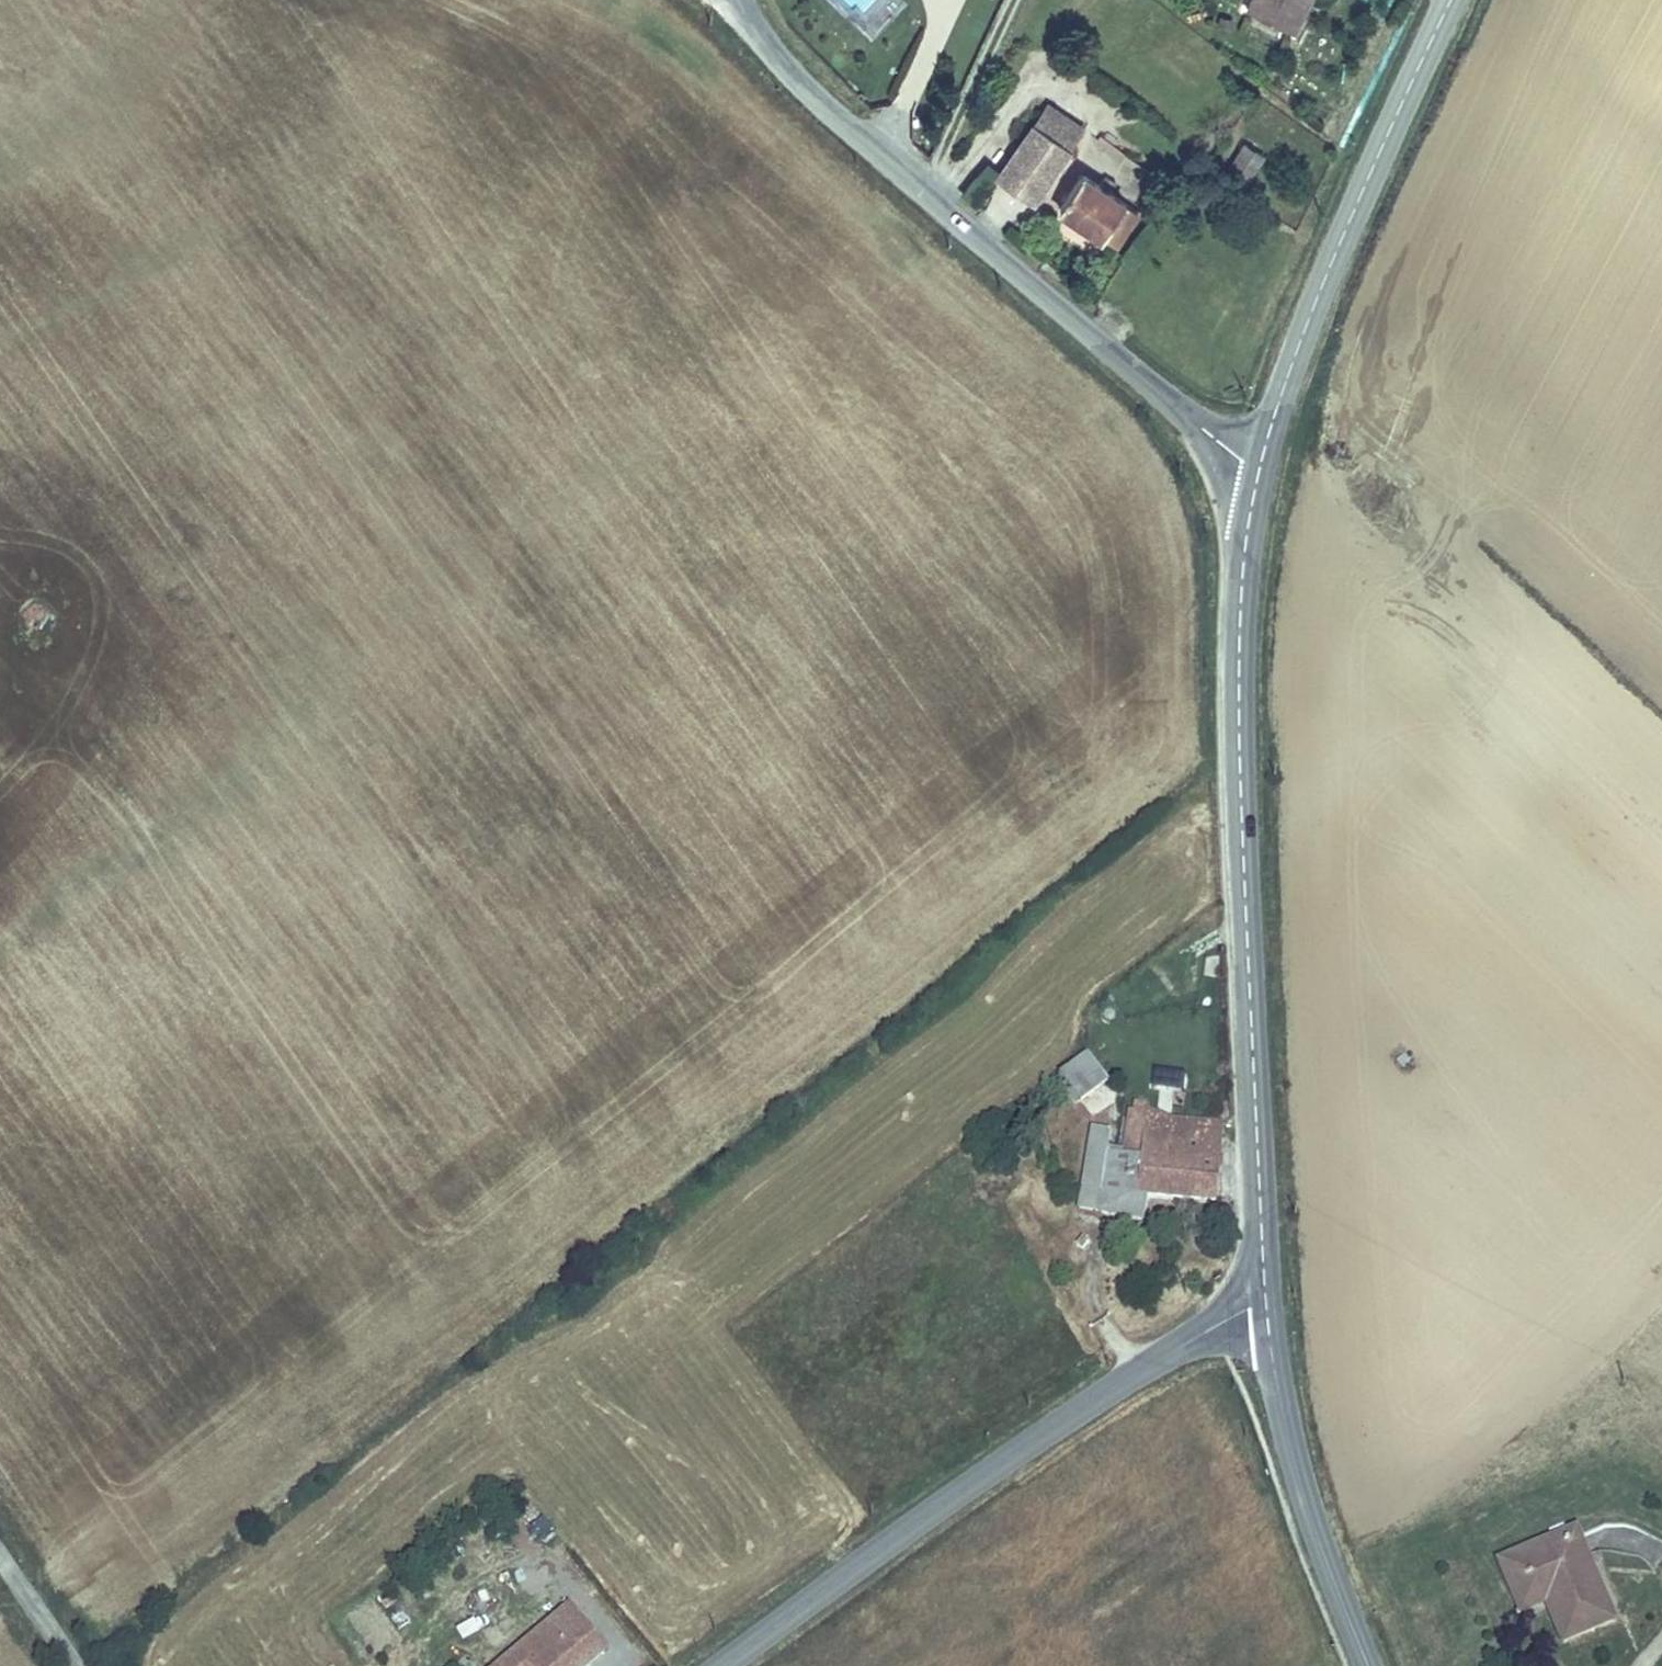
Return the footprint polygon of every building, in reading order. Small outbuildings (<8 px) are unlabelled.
[(1308,34),(1322,0),(1268,0),(1262,14),(1308,34)] [(1044,100),(1034,114),(1070,142),(1080,129),(1044,100)] [(1070,142),(1034,114),(989,171),(1026,201),(1070,142)] [(1223,168),(1244,182),(1265,149),(1248,135),(1223,168)] [(1075,168),(1053,200),(1107,241),(1131,209),(1075,168)] [(1086,1051),(1056,1077),(1079,1103),(1109,1077),(1086,1051)] [(1192,1191),(1217,1191),(1223,1131),(1153,1123),(1154,1107),(1157,1094),(1141,1090),(1138,1105),(1128,1105),(1118,1145),(1195,1156),(1192,1191)] [(1153,1123),(1223,1131),(1224,1116),(1154,1107),(1153,1123)] [(1097,1119),(1084,1204),(1143,1210),(1148,1191),(1192,1191),(1195,1156),(1118,1145),(1113,1144),(1114,1122),(1097,1119)] [(1533,1586),(1537,1596),(1554,1633),(1606,1612),(1565,1521),(1497,1549),(1516,1593),(1533,1586)] [(1510,1606),(1537,1596),(1533,1586),(1516,1593),(1497,1549),(1487,1555),(1510,1606)] [(576,1584),(519,1632),(540,1656),(548,1665),(573,1665),(592,1651),(569,1620),(589,1604),(576,1584)] [(596,1656),(614,1641),(589,1604),(569,1620),(592,1651),(596,1656)] [(519,1632),(505,1645),(521,1665),(528,1665),(540,1656),(519,1632)] [(481,1665),(521,1665),(505,1645),(480,1665),(481,1665)]
